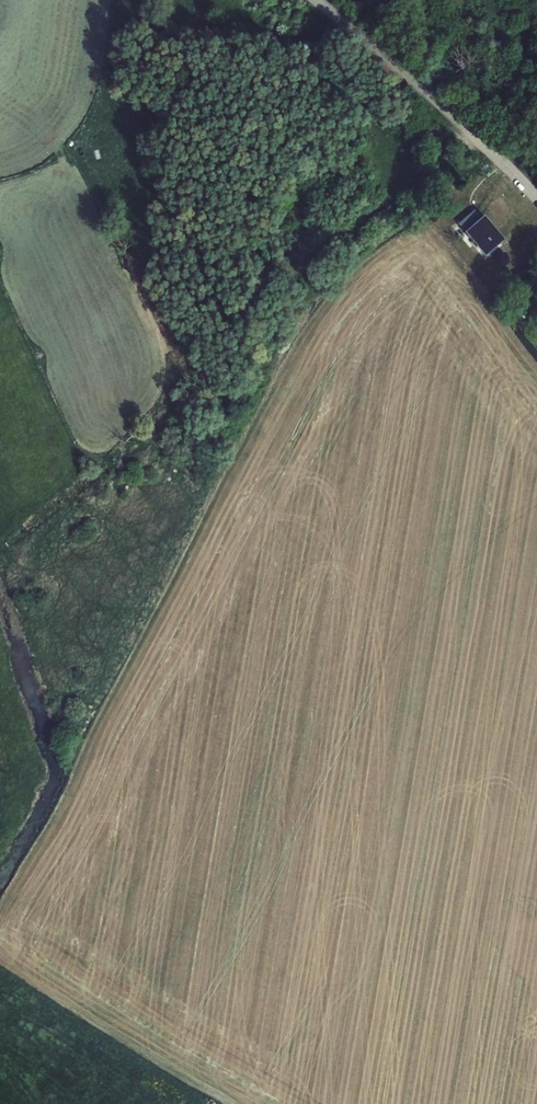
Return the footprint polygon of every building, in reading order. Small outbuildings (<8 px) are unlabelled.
[(467,235),(484,221),(477,212),(459,226),(467,235)] [(505,244),(485,220),(484,221),(467,235),(466,236),(485,260),(505,244)]
